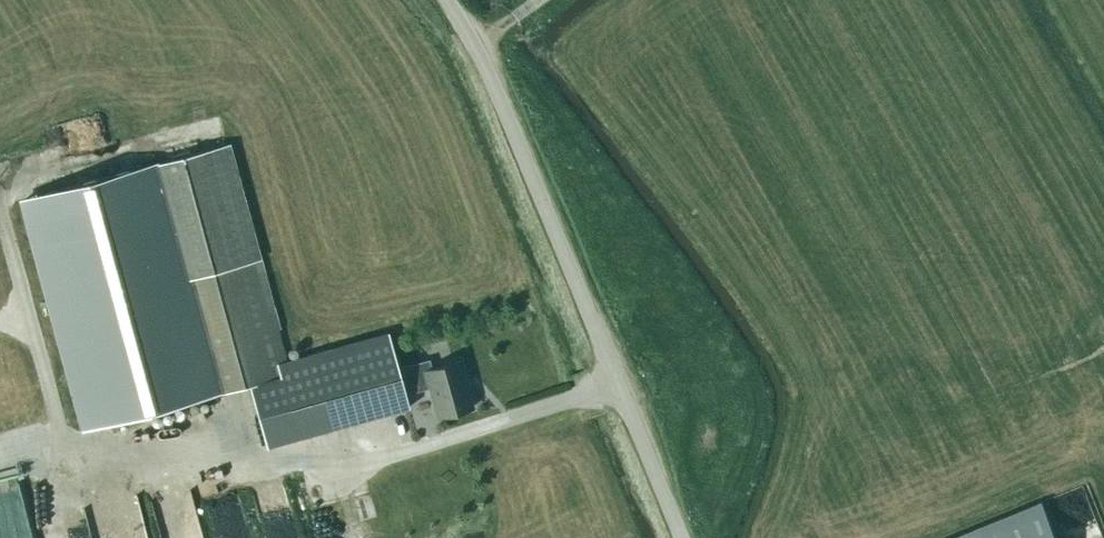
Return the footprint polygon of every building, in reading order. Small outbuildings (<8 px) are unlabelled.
[(228,145),(23,199),(87,432),(280,379),(290,416),(274,421),(281,444),(297,439),(298,439),(409,408),(406,395),(431,388),(439,417),(471,408),(459,362),(432,369),(429,360),(398,368),(388,333),(287,362),(254,240),(253,240),(228,145)] [(1093,477),(1103,510),(1103,474),(1093,477)] [(0,486),(0,537),(38,537),(24,480),(0,486)] [(361,522),(379,518),(372,493),(331,504),(341,537),(365,537),(361,522)] [(1043,503),(957,537),(1057,537),(1043,503)]
